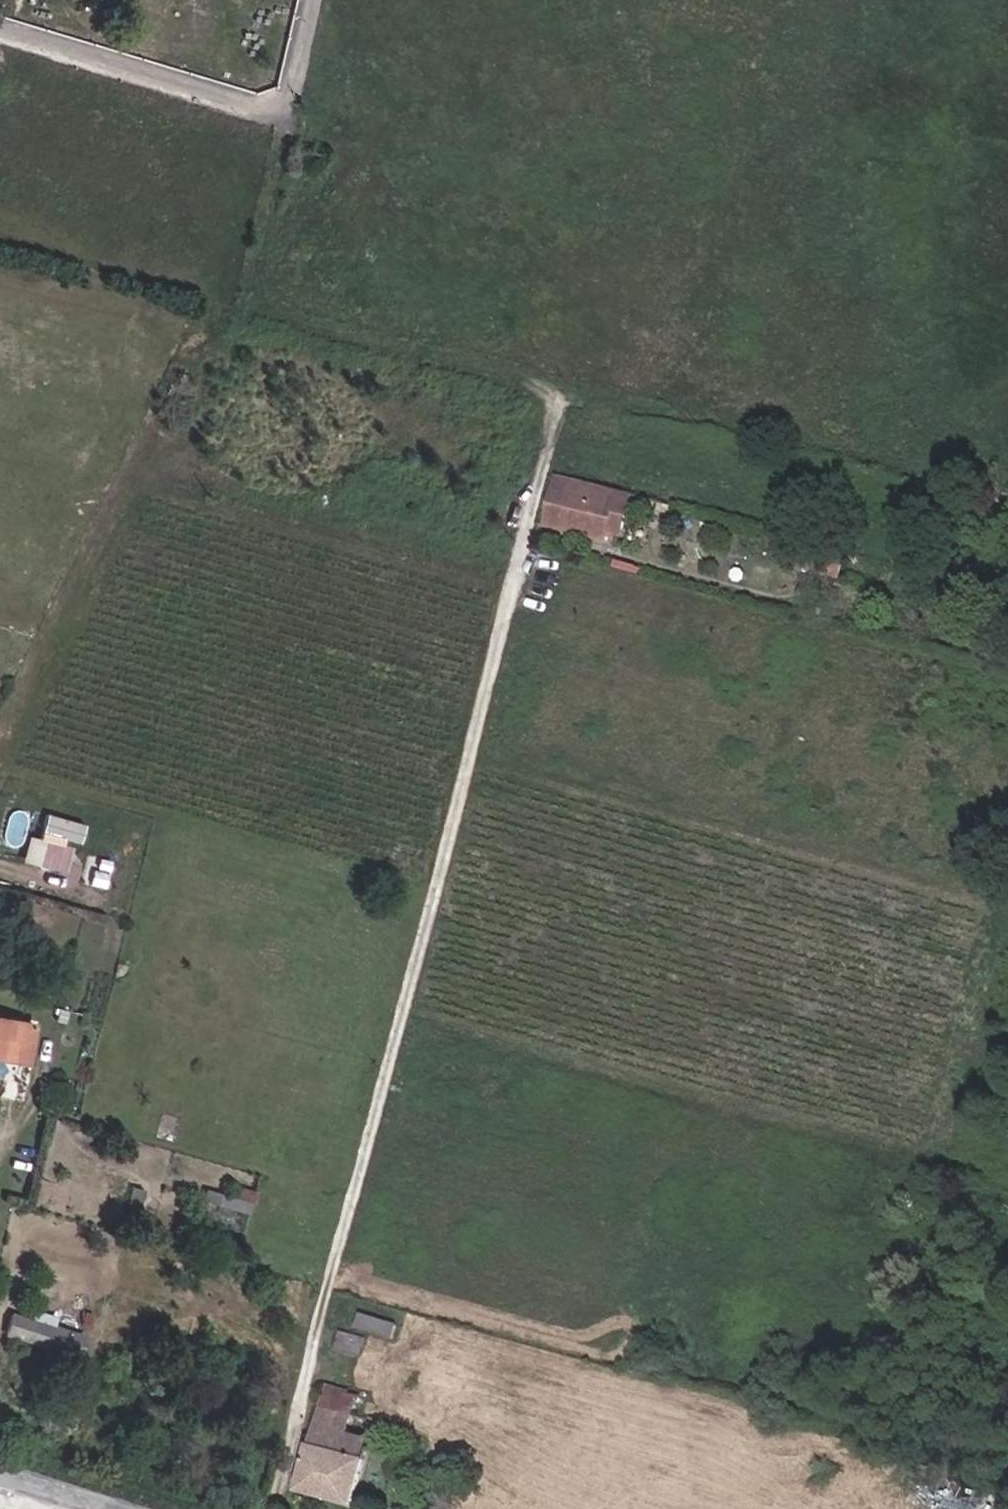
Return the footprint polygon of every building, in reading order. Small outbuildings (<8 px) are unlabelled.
[(571,521),(654,543),(662,514),(662,512),(580,489),(571,521)] [(568,535),(650,557),(654,543),(571,521),(568,535)] [(31,837),(27,861),(69,866),(72,842),(31,837)] [(39,1074),(44,1034),(0,1027),(0,1069),(39,1074)] [(352,1324),(410,1340),(415,1322),(356,1306),(352,1324)] [(56,1322),(75,1326),(76,1320),(58,1314),(56,1322)] [(97,1358),(102,1341),(73,1332),(75,1326),(56,1322),(55,1328),(31,1320),(27,1337),(97,1358)] [(338,1412),(393,1426),(398,1407),(343,1392),(338,1412)] [(370,1508),(372,1508),(393,1426),(338,1412),(316,1495),(370,1508)]
